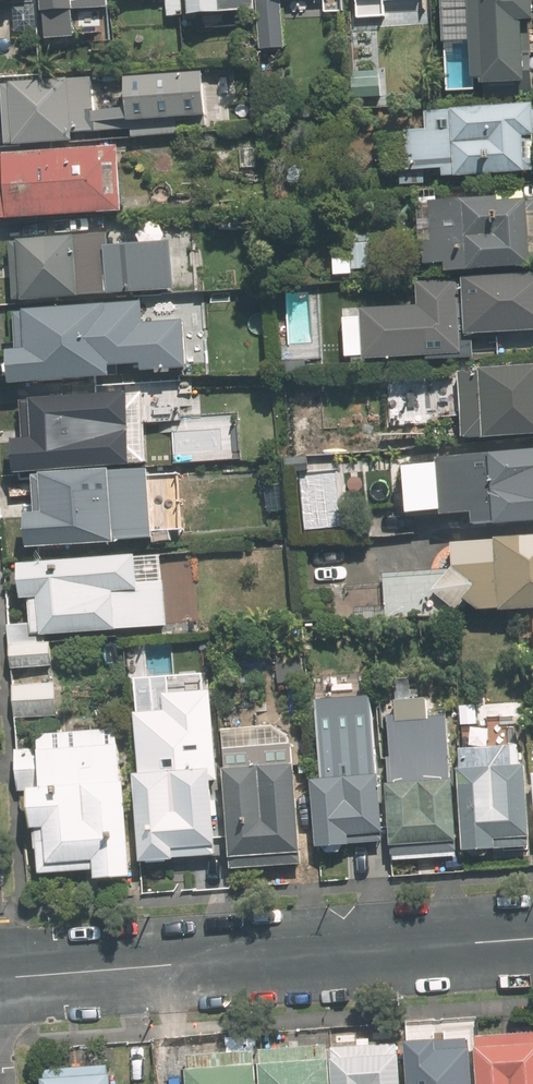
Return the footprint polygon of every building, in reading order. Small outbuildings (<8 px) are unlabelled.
[(52,42),(115,38),(113,0),(49,0),(52,42)] [(186,0),(171,0),(172,13),(187,13),(186,0)] [(195,15),(266,9),(265,0),(194,0),(195,15)] [(444,33),(452,33),(453,60),(480,59),(481,81),(532,78),(532,0),(443,0),(444,33)] [(8,78),(9,140),(81,139),(81,129),(137,128),(137,136),(214,134),(213,69),(127,71),(128,110),(100,110),(100,76),(8,78)] [(387,169),(532,168),(532,100),(437,102),(437,127),(411,128),(411,143),(387,143),(387,169)] [(0,151),(0,168),(3,215),(125,208),(121,144),(0,151)] [(423,200),(428,271),(532,263),(532,191),(423,200)] [(12,239),(16,298),(183,287),(179,228),(12,239)] [(419,233),(339,237),(341,273),(421,268),(419,233)] [(468,272),(471,333),(532,329),(532,269),(468,272)] [(345,303),(346,351),(467,351),(466,278),(424,278),(424,303),(345,303)] [(144,299),(21,308),(24,348),(18,348),(20,384),(121,377),(120,362),(144,360),(145,372),(192,368),(188,318),(146,320),(144,299)] [(463,367),(468,437),(532,432),(532,362),(463,367)] [(21,435),(23,466),(150,461),(147,392),(30,397),(31,434),(21,435)] [(451,451),(455,508),(479,506),(480,523),(532,518),(532,445),(451,451)] [(35,508),(37,542),(165,535),(164,526),(187,525),(183,469),(161,471),(161,465),(126,467),(125,463),(43,467),(45,507),(35,508)] [(458,537),(459,569),(389,571),(391,622),(466,619),(466,607),(532,605),(532,534),(458,537)] [(169,554),(26,558),(27,598),(35,598),(36,633),(199,628),(197,572),(170,573),(169,554)] [(213,631),(173,633),(175,672),(215,670),(213,631)] [(60,640),(15,640),(15,668),(60,668),(60,640)] [(225,673),(201,673),(200,709),(224,710),(225,673)] [(59,680),(15,682),(16,719),(61,717),(59,680)] [(385,836),(377,692),(318,696),(322,774),(315,775),(319,849),(353,847),(353,838),(385,836)] [(406,716),(394,716),(398,858),(462,856),(458,714),(437,715),(437,694),(406,695),(406,716)] [(301,721),(228,726),(238,866),(311,861),(301,721)] [(134,870),(129,728),(50,731),(51,743),(23,744),(25,785),(40,784),(43,869),(101,867),(101,872),(134,870)] [(214,731),(137,735),(144,873),(221,869),(214,731)] [(463,743),(469,850),(505,848),(504,834),(532,832),(532,770),(532,761),(522,762),(521,740),(463,743)] [(482,1083),(532,1083),(532,1025),(478,1029),(482,1083)] [(410,1036),(413,1083),(476,1083),(472,1032),(410,1036)] [(404,1034),(335,1039),(338,1083),(408,1083),(404,1034)] [(263,1044),(188,1049),(188,1039),(157,1042),(160,1083),(266,1083),(263,1044)] [(266,1083),(338,1083),(335,1039),(263,1044),(266,1083)] [(44,1066),(45,1083),(118,1083),(116,1062),(44,1066)]
